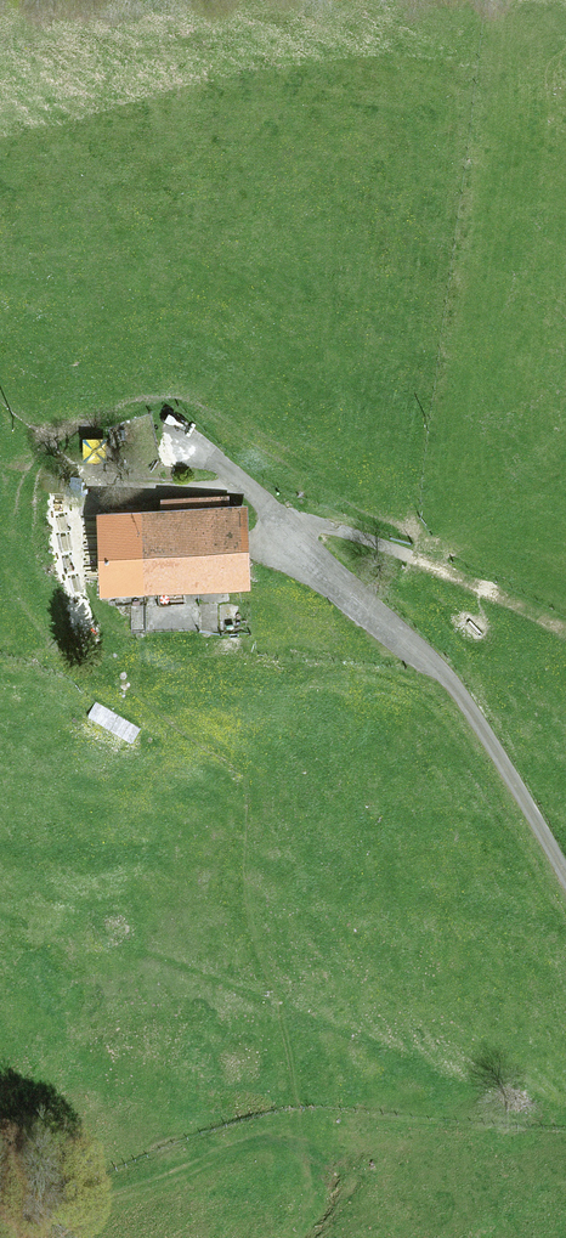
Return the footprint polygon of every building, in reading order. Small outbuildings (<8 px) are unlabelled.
[(244,504),(97,507),(98,585),(245,583),(244,504)]
